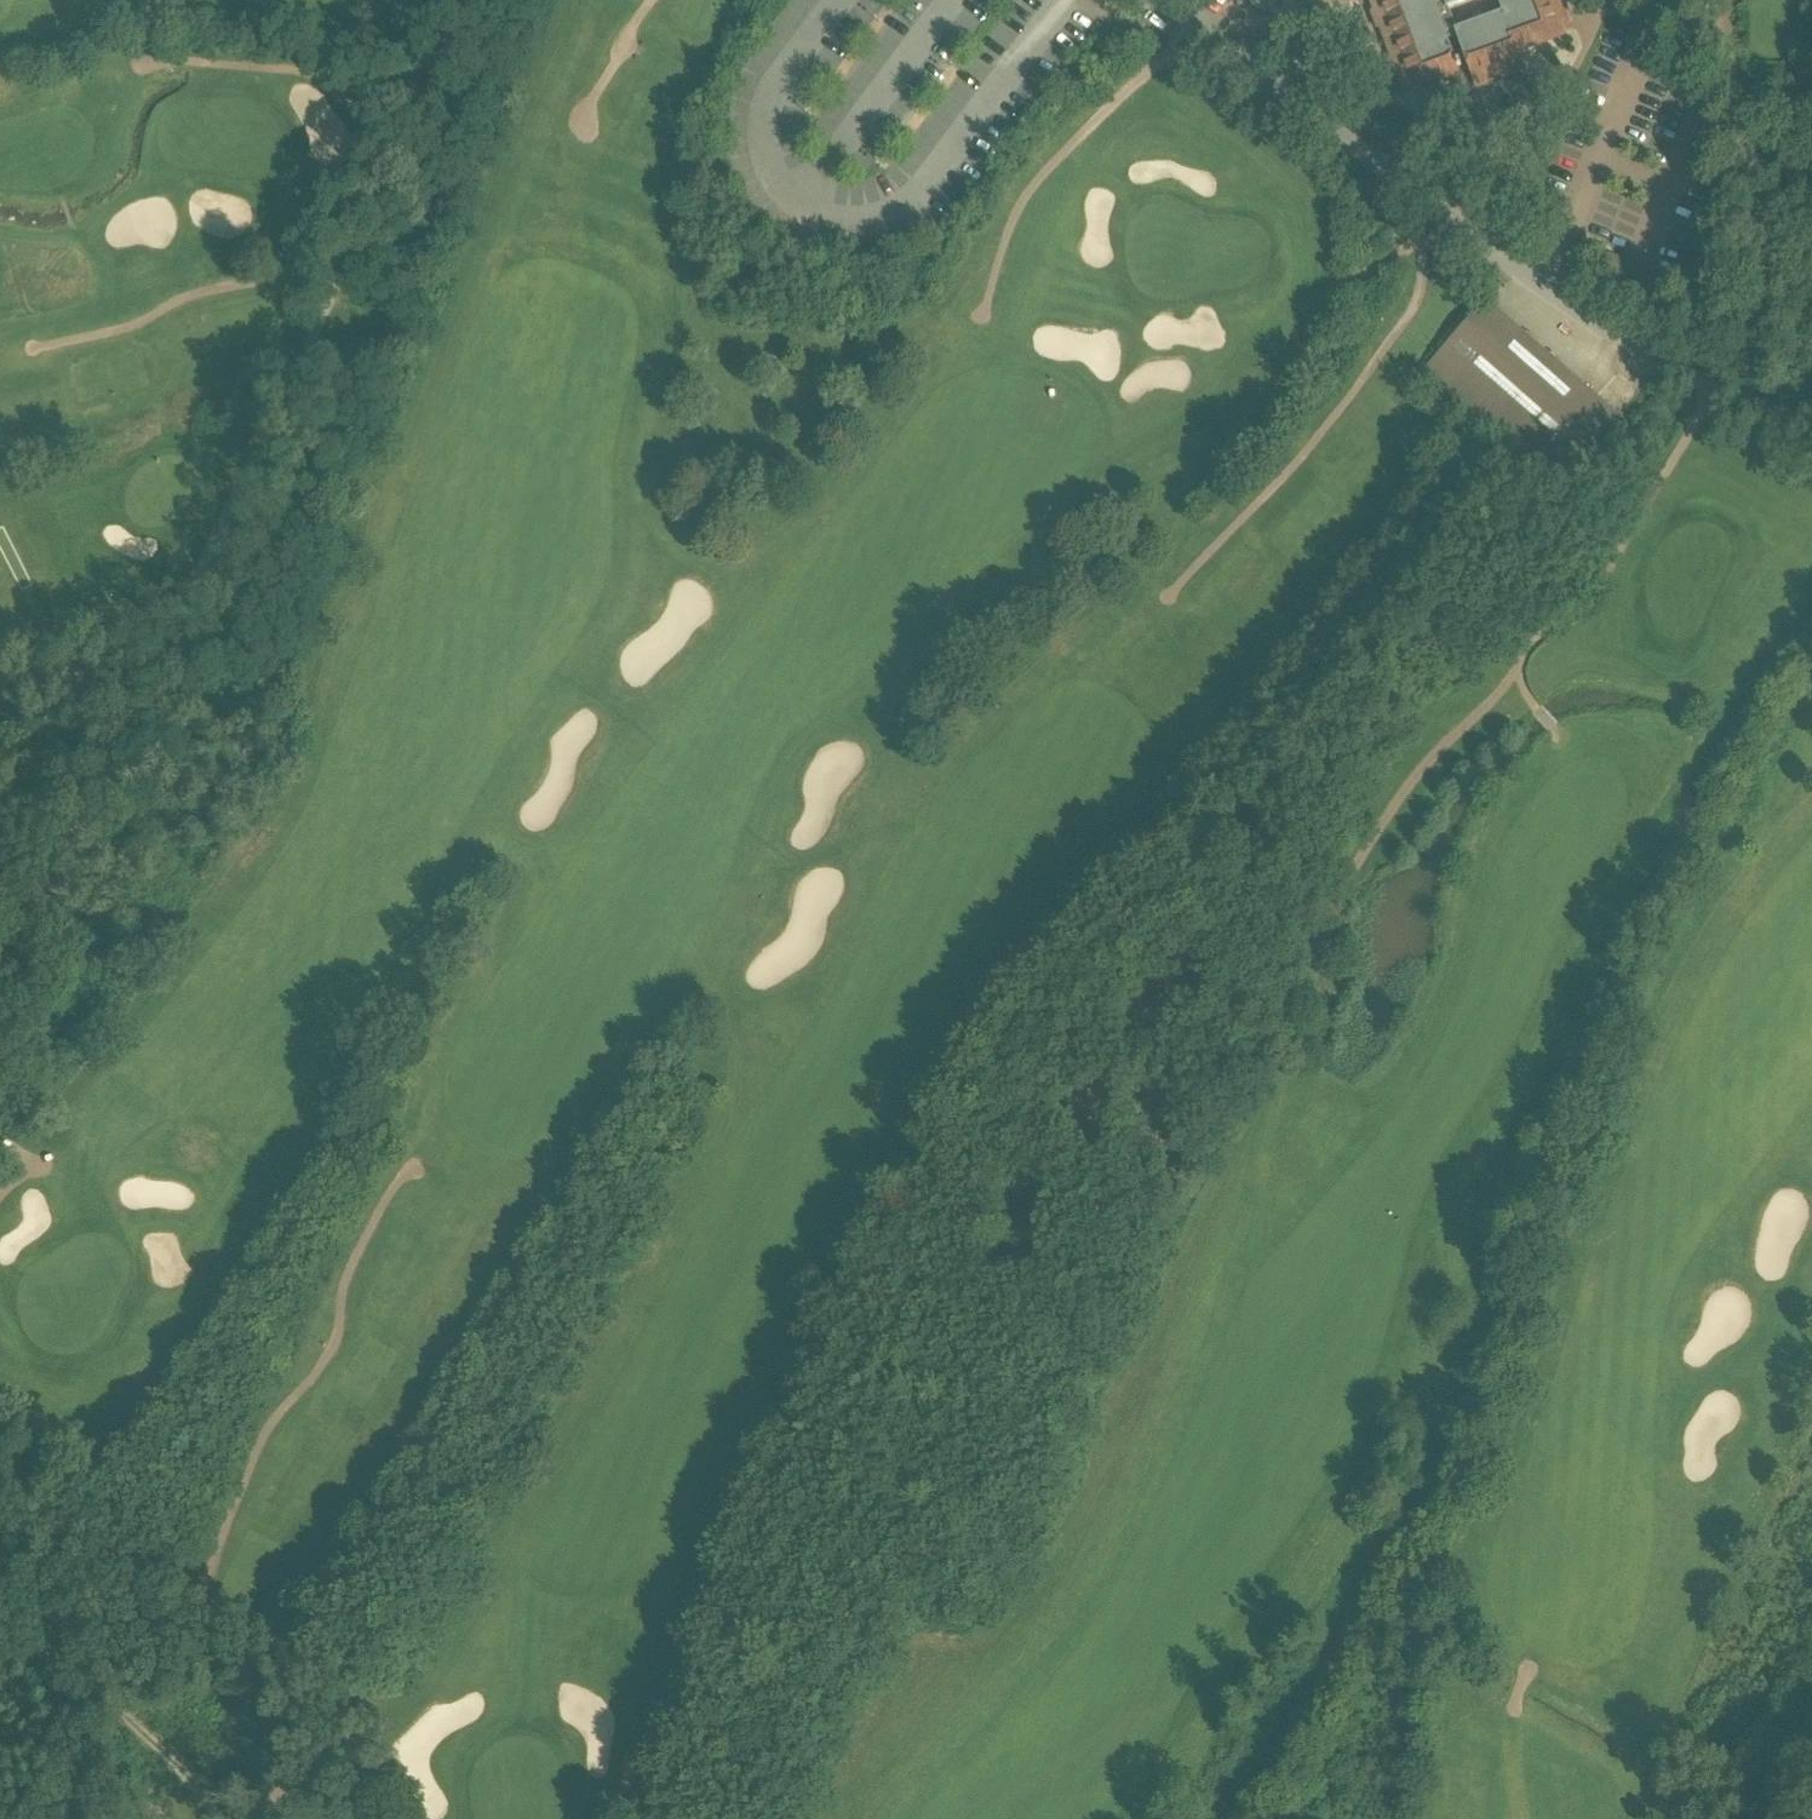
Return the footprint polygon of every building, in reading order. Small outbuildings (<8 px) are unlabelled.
[(1482,309),(1424,375),(1459,405),(1554,490),(1612,425),(1482,309)]
